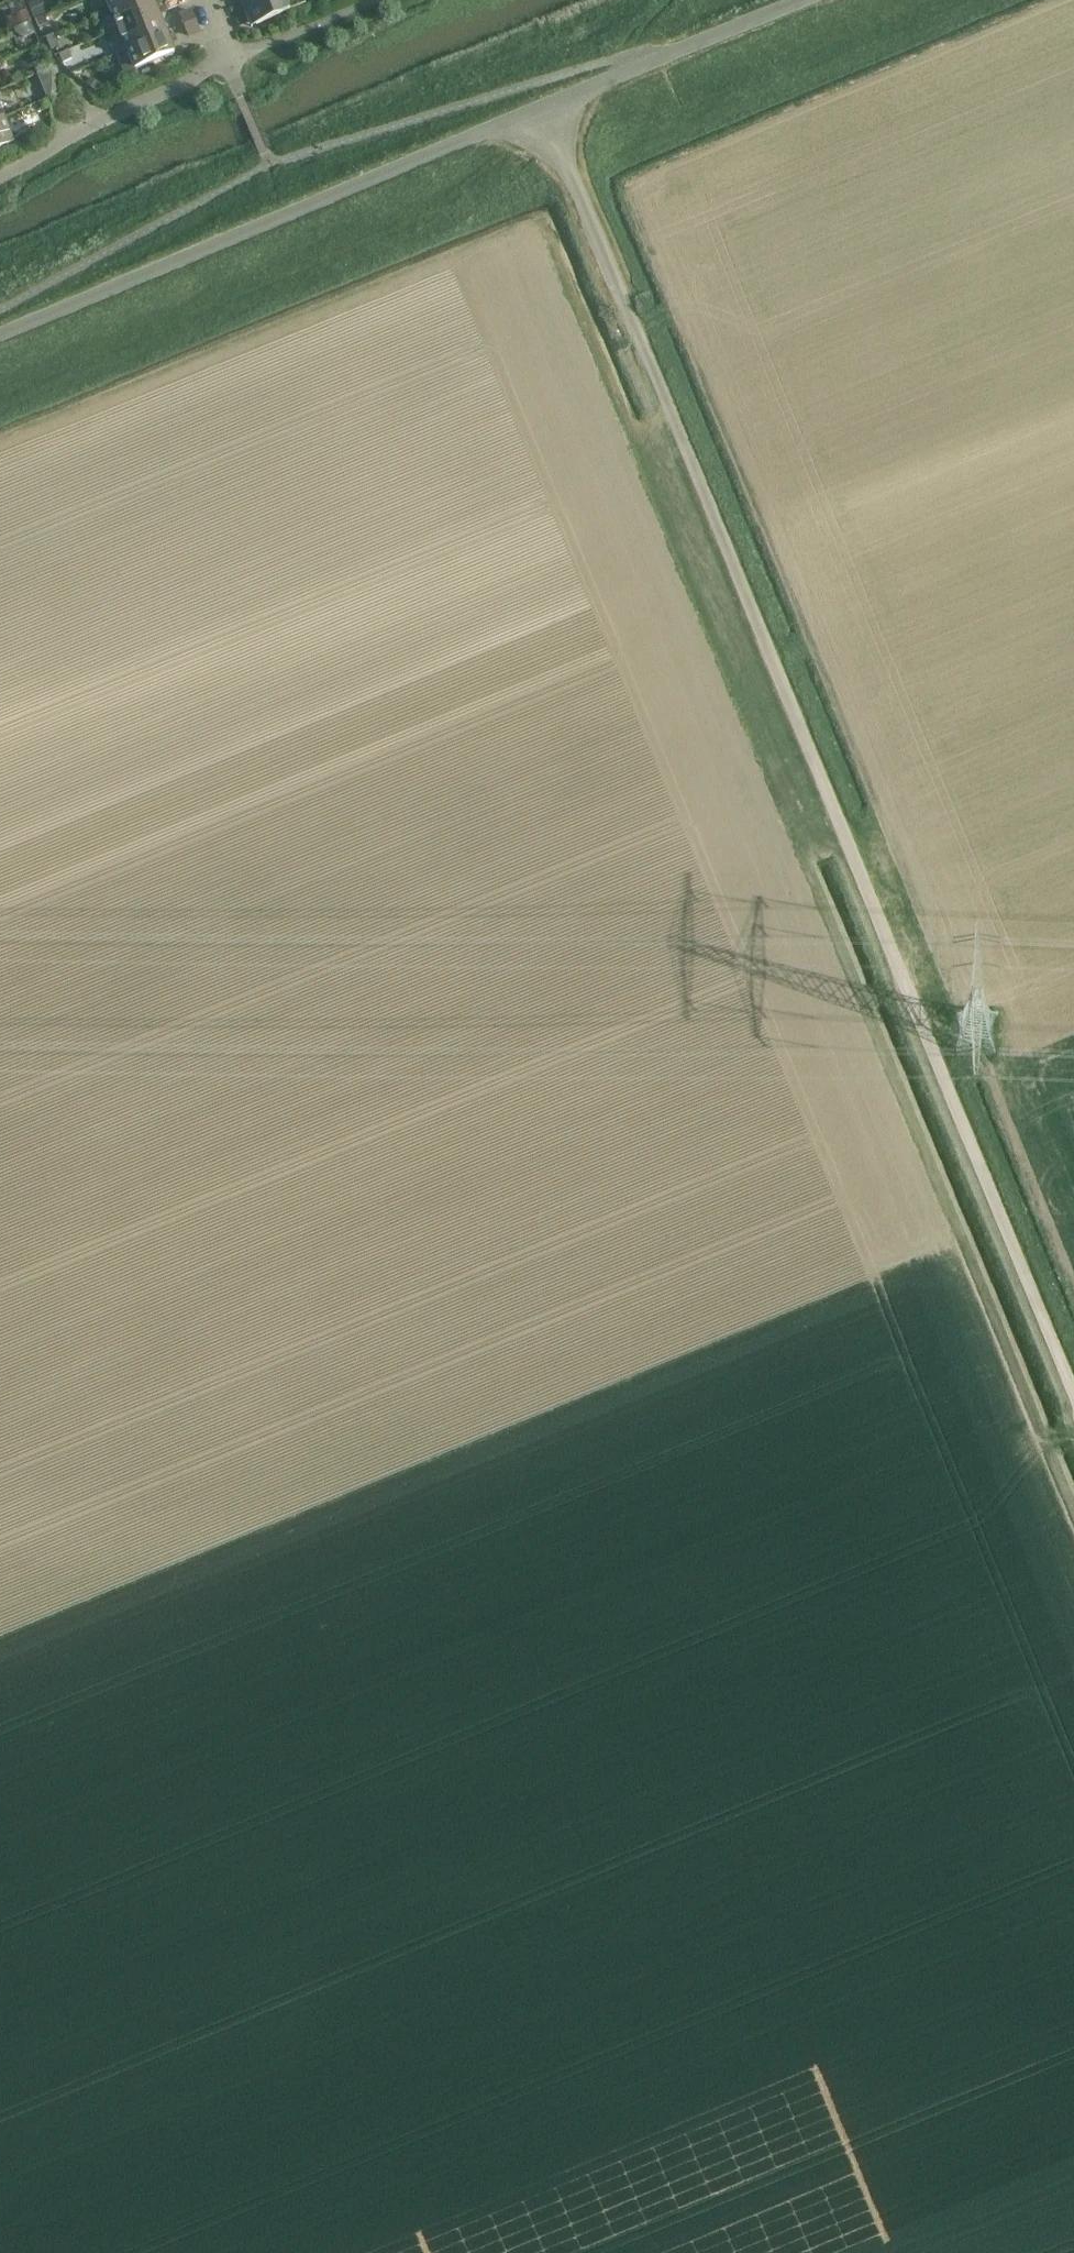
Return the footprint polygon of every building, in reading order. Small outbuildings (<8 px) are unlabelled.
[(110,10),(136,0),(106,0),(110,10)] [(152,0),(136,0),(110,10),(119,30),(158,14),(152,0)] [(287,12),(305,5),(303,0),(251,0),(241,4),(245,14),(250,12),(256,26),(287,12)] [(26,11),(14,16),(18,27),(31,21),(26,11)] [(184,27),(196,22),(192,12),(180,17),(184,27)] [(166,34),(158,14),(119,30),(127,50),(166,34)] [(196,22),(184,27),(188,36),(200,31),(196,22)] [(166,34),(127,50),(135,70),(174,54),(166,34)] [(38,74),(47,98),(51,97),(52,84),(49,70),(38,74)] [(91,77),(85,85),(88,87),(94,92),(100,85),(91,77)] [(0,119),(0,148),(13,143),(3,118),(0,119)]
